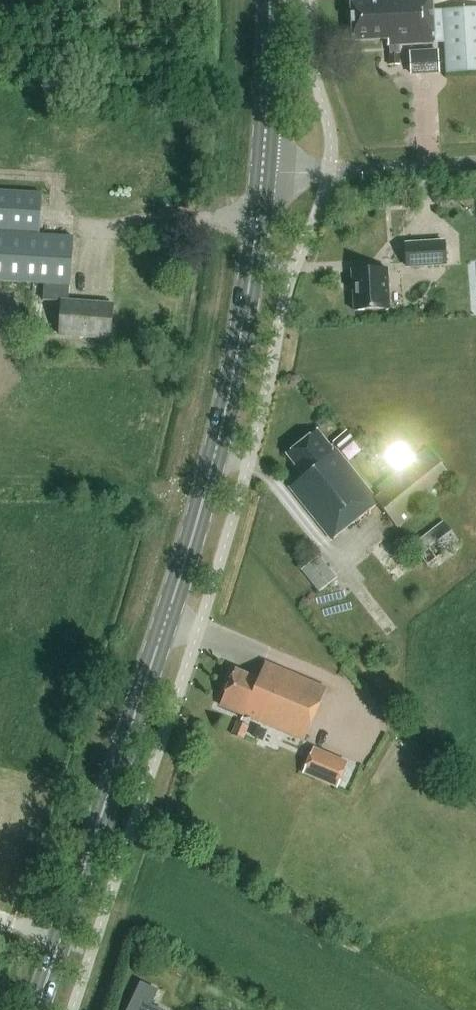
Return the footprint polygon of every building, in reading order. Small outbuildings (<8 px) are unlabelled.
[(431,10),(431,0),(349,0),(352,41),(387,39),(387,45),(388,45),(389,54),(387,55),(388,65),(400,64),(399,44),(443,41),(445,74),(475,71),(475,7),(431,10)] [(437,73),(435,49),(407,51),(409,75),(437,73)] [(72,236),(39,234),(42,194),(0,191),(0,281),(43,284),(42,299),(61,301),(59,335),(110,339),(112,304),(68,301),(72,236)] [(407,268),(444,265),(443,241),(405,244),(407,268)] [(353,311),(389,309),(387,268),(351,271),(353,311)] [(332,450),(333,449),(317,430),(286,455),(303,476),(289,488),(330,540),(377,502),(397,528),(455,482),(428,449),(377,490),(379,493),(375,497),(338,450),(334,453),(332,450)] [(346,431),(334,441),(342,450),(353,440),(352,438),(346,431)] [(459,543),(443,522),(410,546),(426,567),(459,543)] [(319,593),(337,579),(319,556),(301,570),(319,593)] [(302,742),(326,688),(265,661),(257,678),(235,668),(219,706),(243,716),(243,715),(250,718),(249,719),(302,742)] [(243,740),(248,726),(235,721),(230,735),(243,740)] [(348,762),(313,747),(301,774),(337,789),(348,762)] [(133,980),(123,1009),(157,1009),(158,1005),(144,1000),(149,985),(133,980)]
